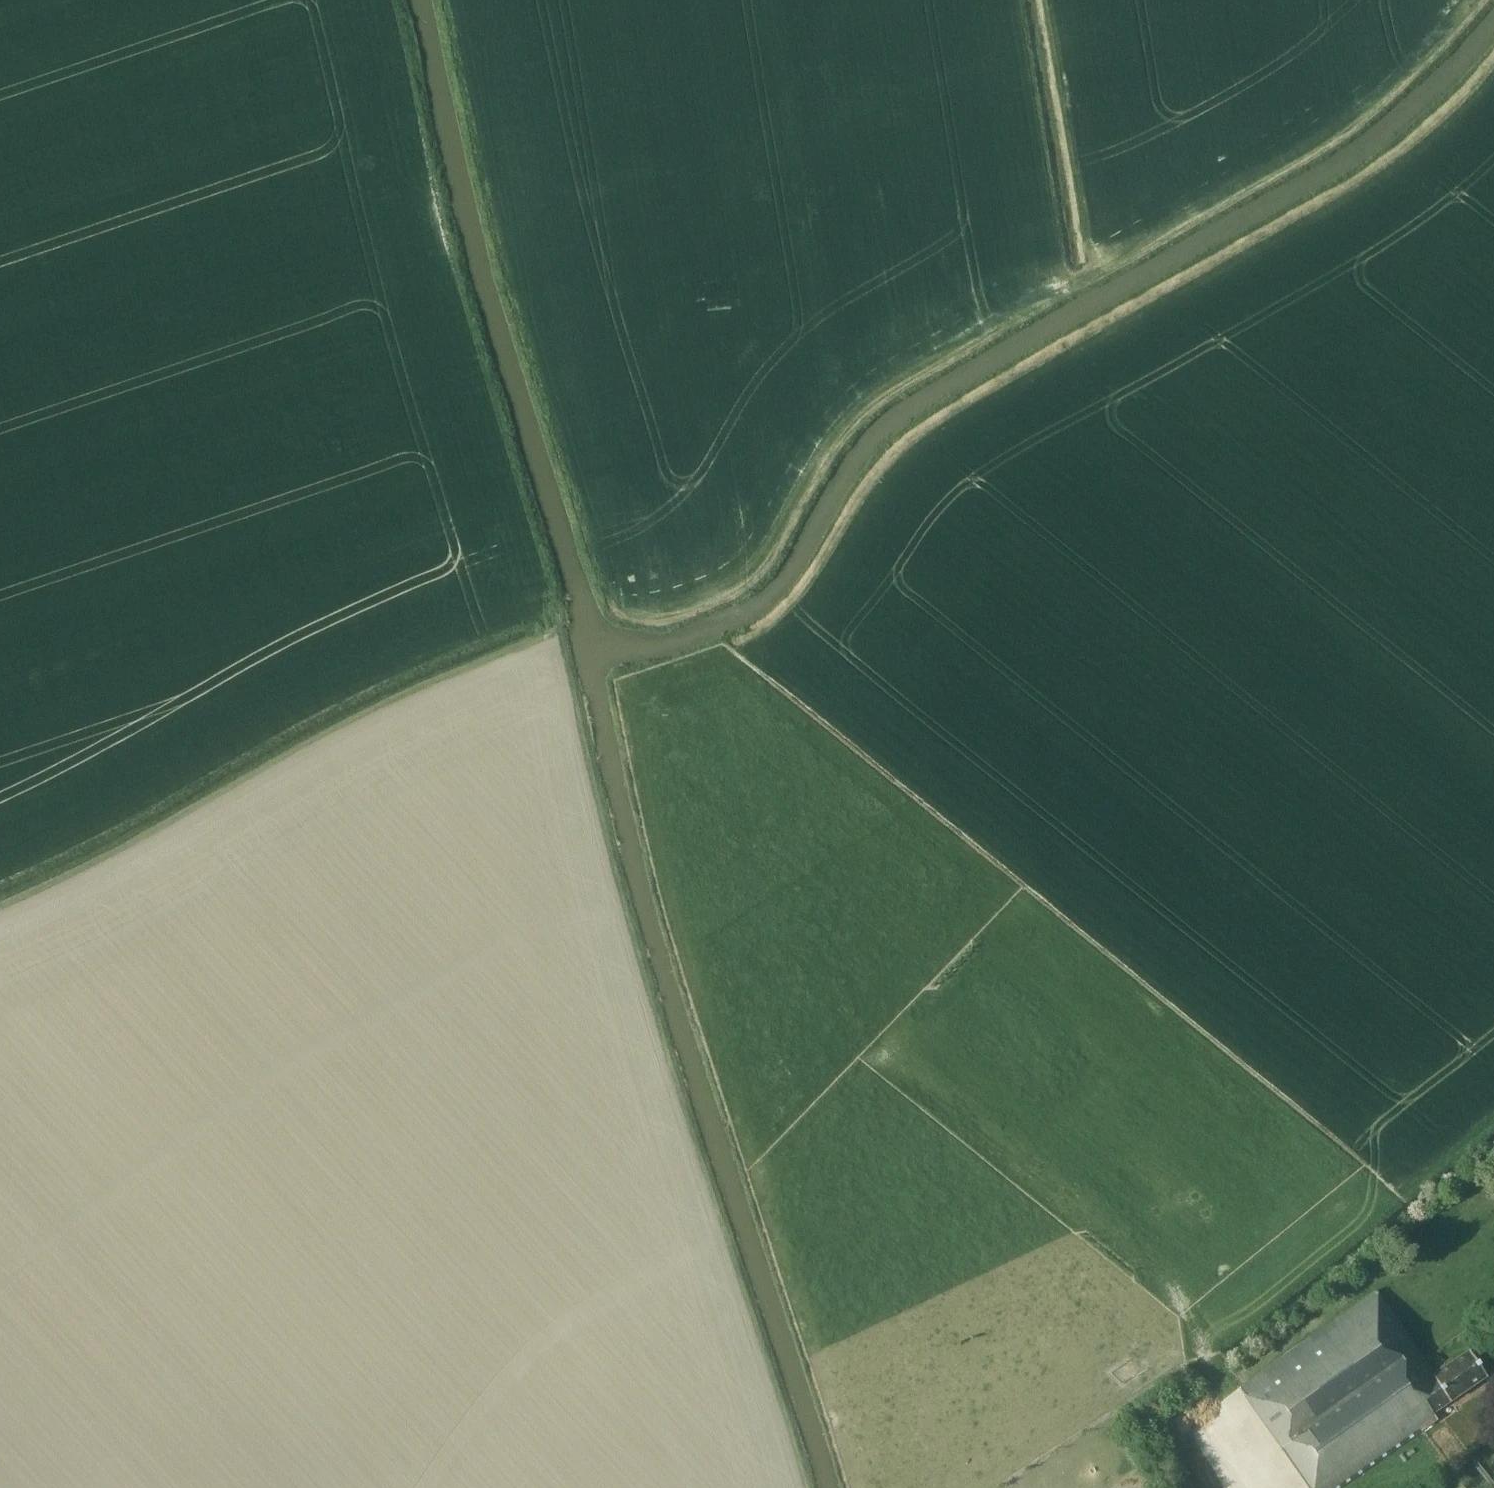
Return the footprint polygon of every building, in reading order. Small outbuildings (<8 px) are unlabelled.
[(1376,1296),(1239,1390),(1306,1487),(1344,1487),(1437,1424),(1433,1418),(1487,1380),(1469,1355),(1455,1364),(1455,1363),(1433,1378),(1376,1296)]
